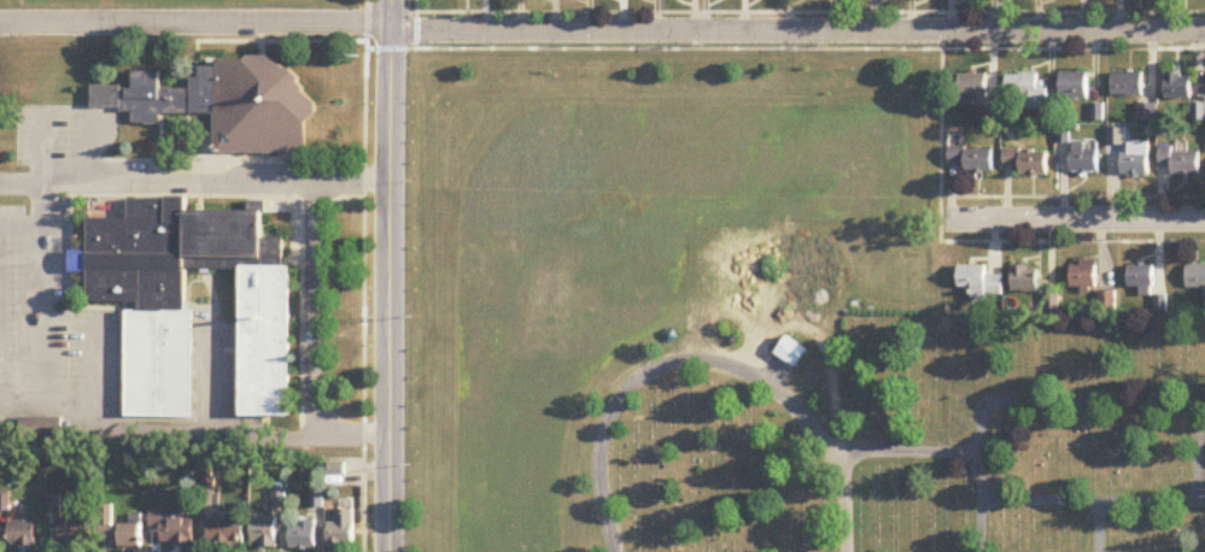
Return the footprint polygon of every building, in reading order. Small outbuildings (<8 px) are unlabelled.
[(1022,111),(1041,111),(1041,98),(1047,98),(1047,86),(1039,86),(1039,74),(1008,74),(1008,98),(1022,98),(1022,111)] [(1061,74),(1061,99),(1087,99),(1087,74),(1061,74)] [(1143,74),(1112,74),(1112,98),(1143,98),(1143,74)] [(987,104),(987,75),(959,75),(959,104),(987,104)] [(1165,101),(1191,101),(1191,75),(1165,75),(1165,101)] [(93,82),(93,104),(107,105),(123,105),(123,83),(93,82)] [(1073,172),(1099,172),(1099,142),(1073,142),(1073,172)] [(1149,144),(1122,144),(1122,176),(1149,176),(1149,144)] [(965,173),(994,173),(994,149),(950,149),(950,165),(965,165),(965,173)] [(1020,175),(1049,175),(1049,151),(1004,151),(1004,169),(1020,169),(1020,175)] [(1160,169),(1172,169),(1172,175),(1200,175),(1200,151),(1160,151),(1160,169)] [(192,419),(191,270),(241,269),(242,419),(292,418),(291,267),(285,267),(285,239),(265,239),(265,203),(250,203),(250,211),(188,212),(188,200),(131,200),(131,220),(89,220),(90,253),(72,254),(72,274),(89,274),(90,304),(139,303),(139,312),(127,312),(128,419),(192,419)] [(1072,289),(1097,289),(1097,260),(1081,260),(1081,266),(1072,266),(1072,289)] [(1187,289),(1204,289),(1204,265),(1187,265),(1187,289)] [(1129,289),(1141,289),(1141,293),(1154,293),(1154,266),(1129,266),(1129,289)] [(987,267),(959,267),(959,289),(973,289),(973,298),(1003,298),(1003,276),(987,276),(987,267)] [(1038,267),(1013,267),(1013,294),(1038,294),(1038,267)] [(1116,311),(1116,294),(1100,293),(1100,311),(1116,311)] [(775,355),(795,369),(807,352),(786,338),(775,355)] [(99,542),(113,542),(113,507),(99,507),(99,542)] [(327,524),(327,547),(353,547),(353,511),(335,511),(335,524),(327,524)] [(168,520),(168,512),(150,512),(150,532),(161,532),(161,547),(193,547),(193,520),(168,520)] [(243,519),(208,519),(208,545),(243,545),(243,519)] [(251,547),(276,547),(276,519),(251,519),(251,547)] [(315,521),(289,521),(289,550),(315,550),(315,521)] [(35,546),(35,523),(9,523),(9,546),(35,546)] [(90,523),(60,523),(60,545),(90,545),(90,523)] [(119,525),(119,549),(141,549),(141,525),(119,525)]
